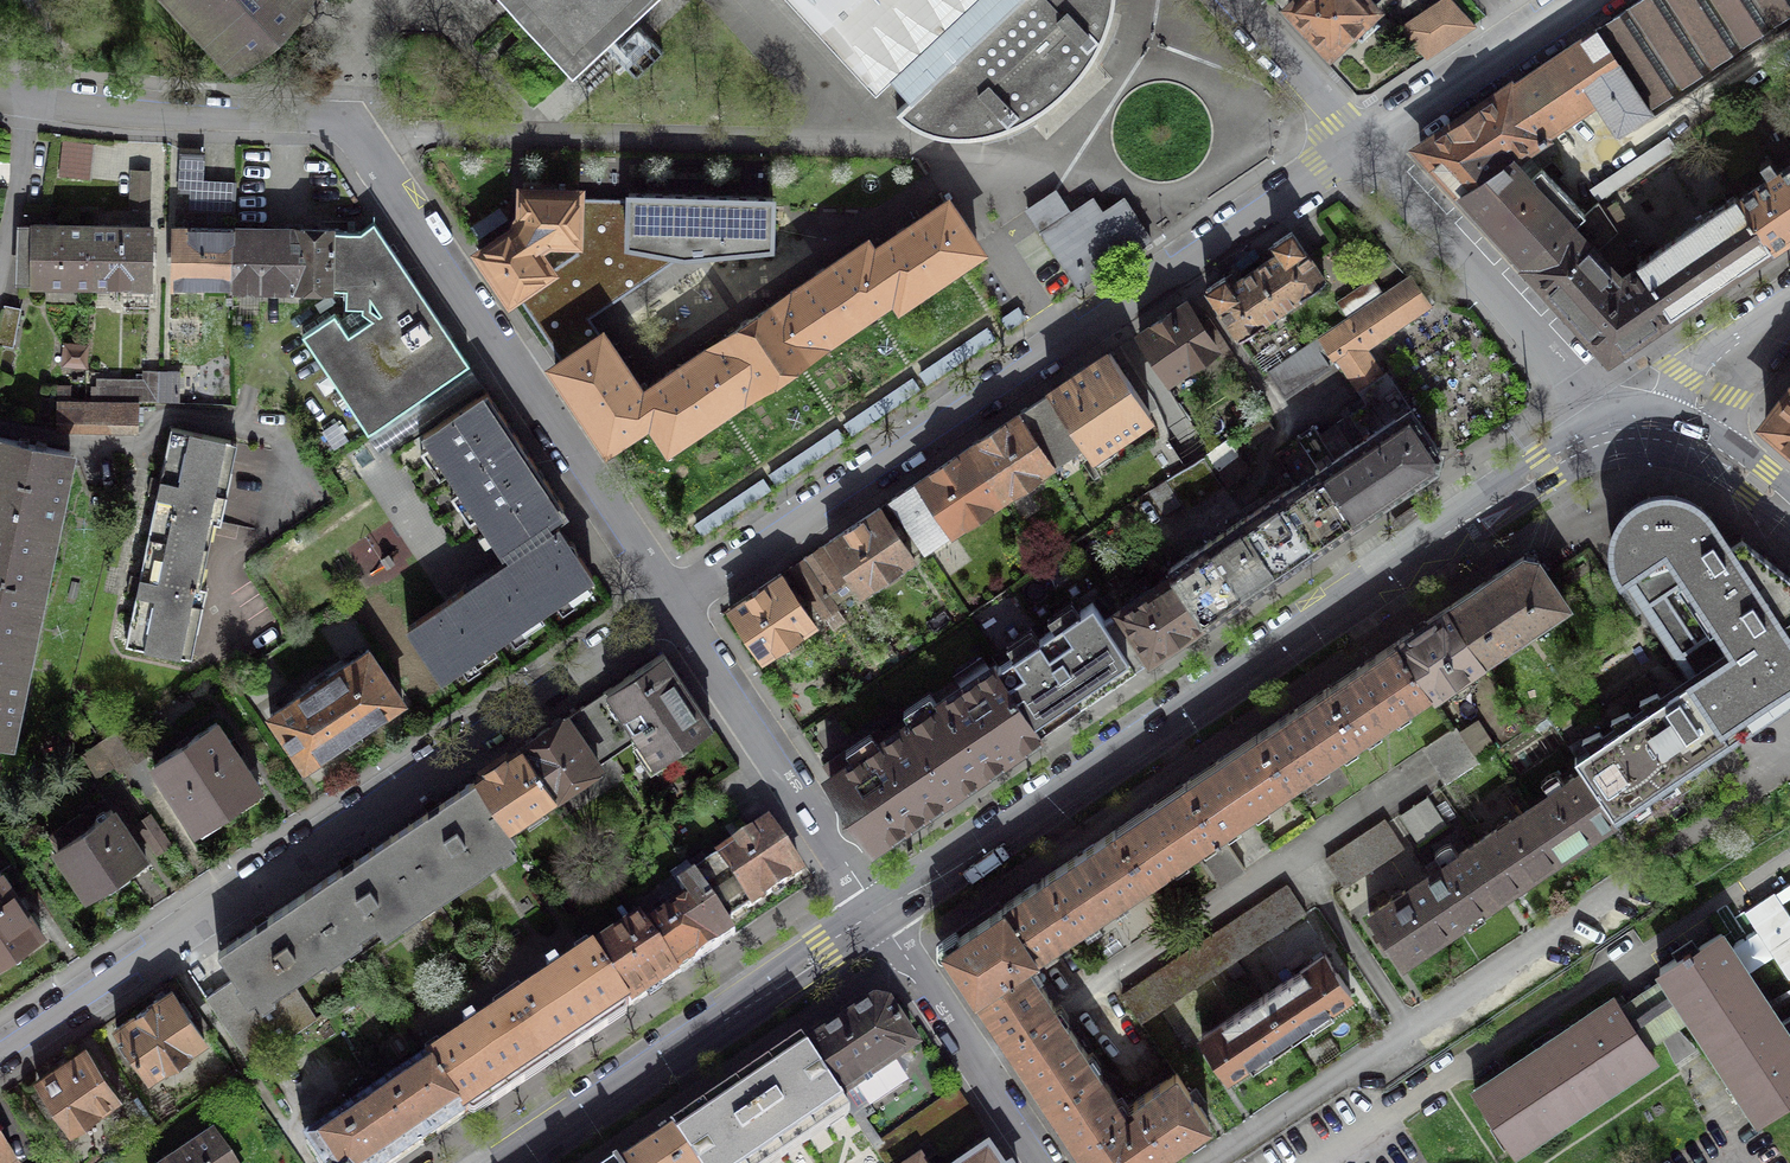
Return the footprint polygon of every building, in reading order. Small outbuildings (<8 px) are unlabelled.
[(231,65),(242,59),(254,52),(270,41),(281,29),(290,20),(302,5),(305,0),(171,0),(231,65)] [(651,0),(504,0),(572,73),(651,0)] [(891,78),(910,98),(896,110),(907,120),(913,124),(921,128),(928,131),(937,134),(945,135),(956,136),(970,135),(982,134),(998,131),(1013,125),(1022,121),(1031,116),(1042,109),(1048,104),(1056,97),(1063,91),(1072,82),(1080,73),(1087,64),(1093,56),(1099,45),(1104,34),(1110,20),(1114,5),(1114,0),(790,0),(875,92),(891,78)] [(1289,8),(1330,52),(1353,31),(1361,40),(1379,23),(1370,14),(1374,10),(1371,6),(1365,0),(1298,0),(1289,8)] [(1598,28),(1650,106),(1789,12),(1789,0),(1640,0),(1598,28)] [(1431,7),(1401,27),(1428,56),(1473,24),(1451,1),(1436,12),(1431,7)] [(1585,214),(1541,168),(1544,166),(1531,144),(1538,139),(1540,143),(1546,139),(1544,136),(1596,101),(1616,132),(1650,110),(1650,106),(1598,28),(1418,148),(1529,266),(1585,214)] [(94,143),(63,140),(60,176),(91,179),(94,143)] [(179,190),(200,191),(200,180),(202,149),(181,149),(179,190)] [(1769,246),(1789,231),(1789,164),(1737,199),(1769,246)] [(149,170),(132,170),(131,206),(148,206),(149,170)] [(234,182),(200,180),(200,191),(199,210),(233,212),(234,182)] [(550,270),(535,247),(549,239),(576,240),(577,198),(578,190),(523,190),(523,211),(517,226),(479,252),(509,297),(516,293),(550,270)] [(1055,190),(1027,209),(1078,287),(1150,239),(1123,198),(1102,212),(1093,198),(1070,212),(1055,190)] [(772,196),(628,193),(628,199),(626,244),(664,250),(685,253),(772,246),(772,196)] [(1686,229),(1720,279),(1769,246),(1737,199),(1735,196),(1686,229)] [(626,244),(628,199),(577,198),(576,240),(576,252),(550,270),(516,293),(550,343),(646,279),(637,267),(664,250),(626,244)] [(873,251),(871,253),(896,289),(894,291),(900,299),(977,247),(947,202),(907,228),(906,226),(895,234),(896,236),(873,251)] [(1585,214),(1529,266),(1569,309),(1612,269),(1594,252),(1617,231),(1597,202),(1585,214)] [(361,231),(232,228),(232,285),(345,287),(345,306),(363,306),(363,311),(372,317),(349,333),(335,312),(303,335),(367,431),(469,365),(373,221),(361,231)] [(91,226),(20,226),(19,282),(91,283),(91,226)] [(149,226),(91,226),(91,283),(149,284),(149,226)] [(232,285),(232,228),(174,227),(174,284),(232,285)] [(1641,266),(1671,311),(1720,279),(1686,229),(1638,262),(1641,266)] [(1279,253),(1255,269),(1282,309),(1325,281),(1291,232),(1273,244),(1279,253)] [(816,277),(789,294),(820,340),(894,291),(896,289),(871,253),(873,251),(866,242),(826,269),(825,268),(814,275),(816,277)] [(1612,269),(1569,309),(1610,353),(1671,311),(1641,266),(1628,275),(1617,264),(1612,269)] [(1282,309),(1255,269),(1230,286),(1224,276),(1206,288),(1240,338),(1282,309)] [(1347,316),(1345,318),(1359,339),(1366,349),(1430,306),(1409,275),(1383,292),(1347,316)] [(1383,292),(1372,276),(1336,301),(1347,316),(1383,292)] [(745,390),(820,340),(789,294),(754,318),(752,316),(740,324),(742,326),(714,344),(745,390)] [(1217,348),(1185,302),(1139,333),(1170,379),(1217,348)] [(3,309),(0,323),(0,344),(13,347),(20,312),(3,309)] [(1326,360),(1336,354),(1359,339),(1345,318),(1313,340),(1326,360)] [(640,394),(641,393),(634,384),(636,383),(630,374),(628,375),(601,335),(555,366),(608,443),(650,414),(652,413),(640,394)] [(1353,446),(1354,446),(1389,497),(1438,465),(1439,458),(1440,452),(1386,372),(1382,375),(1366,349),(1359,339),(1336,354),(1360,390),(1359,390),(1367,402),(1337,422),(1353,446)] [(1267,370),(1284,396),(1330,366),(1326,360),(1313,340),(1267,370)] [(745,390),(714,344),(674,372),(672,370),(663,376),(665,377),(641,393),(640,394),(652,413),(650,414),(669,442),(745,390)] [(86,346),(66,345),(65,364),(86,364),(86,346)] [(1149,413),(1110,353),(1046,395),(1080,446),(1086,455),(1149,413)] [(99,378),(99,400),(138,400),(159,401),(160,370),(145,370),(145,379),(99,378)] [(179,370),(160,370),(159,401),(178,401),(179,370)] [(81,424),(82,399),(71,399),(71,384),(58,384),(58,424),(81,424)] [(1764,421),(1789,443),(1789,390),(1764,421)] [(563,505),(487,391),(423,434),(429,444),(421,450),(439,477),(448,471),(460,488),(450,494),(469,522),(478,516),(499,548),(501,547),(548,515),(563,505)] [(1080,446),(1046,395),(1016,415),(1050,466),(1080,446)] [(82,399),(81,424),(137,425),(138,400),(99,400),(82,399)] [(1050,466),(1016,415),(968,447),(1002,498),(1050,466)] [(1265,417),(1243,430),(1252,444),(1273,430),(1265,417)] [(1298,436),(1299,439),(1300,438),(1316,462),(1331,452),(1313,425),(1298,436)] [(236,441),(171,428),(161,477),(151,475),(148,491),(158,493),(149,534),(200,544),(206,518),(220,521),(236,441)] [(41,584),(49,546),(47,546),(52,519),(55,520),(69,452),(0,438),(0,576),(41,584)] [(1283,493),(1317,545),(1356,520),(1321,468),(1319,465),(1318,466),(1316,462),(1300,438),(1299,439),(1277,454),(1297,483),(1283,493)] [(1321,468),(1356,520),(1389,497),(1354,446),(1353,446),(1321,468)] [(1002,498),(968,447),(919,480),(953,531),(1002,498)] [(1222,484),(1203,456),(1166,480),(1182,503),(1185,509),(1222,484)] [(1248,470),(1239,458),(1217,475),(1226,487),(1248,470)] [(953,531),(919,480),(892,499),(925,549),(953,531)] [(1182,503),(1166,480),(1151,490),(1166,513),(1182,503)] [(1741,536),(1730,544),(1710,515),(1706,509),(1700,503),(1688,496),(1683,494),(1676,492),(1666,491),(1656,493),(1647,495),(1640,498),(1634,501),(1628,506),(1621,515),(1616,524),(1613,532),(1612,538),(1611,546),(1612,555),(1613,561),(1616,568),(1620,574),(1689,680),(1691,679),(1730,739),(1789,698),(1789,574),(1741,536)] [(1283,493),(1245,518),(1280,570),(1317,545),(1283,493)] [(913,557),(879,507),(829,541),(862,590),(913,557)] [(565,540),(548,515),(501,547),(509,559),(408,627),(424,651),(426,649),(444,675),(472,656),(477,664),(498,650),(492,642),(519,624),(524,631),(545,617),(540,611),(567,593),(572,600),(592,586),(587,579),(592,576),(578,555),(577,547),(572,540),(565,540)] [(1208,543),(1243,595),(1280,570),(1245,518),(1208,543)] [(200,544),(149,534),(141,576),(130,574),(127,589),(137,591),(126,642),(184,654),(189,627),(197,628),(205,587),(196,585),(196,582),(193,581),(200,544)] [(1169,569),(1205,621),(1243,595),(1208,543),(1169,569)] [(820,546),(804,556),(828,591),(844,581),(820,546)] [(828,591),(804,556),(789,566),(824,617),(839,606),(828,591)] [(1522,557),(1448,606),(1484,658),(1566,602),(1536,558),(1522,557)] [(1121,611),(1152,656),(1205,621),(1169,569),(1168,569),(1173,576),(1121,611)] [(814,624),(780,573),(730,606),(764,657),(814,624)] [(0,576),(0,738),(9,740),(23,673),(20,672),(26,645),(28,646),(41,584),(0,576)] [(998,666),(1041,730),(1152,656),(1121,611),(1120,610),(1105,620),(1093,602),(998,666)] [(1484,658),(1448,606),(1397,640),(1430,690),(1432,692),(1484,658)] [(1430,690),(1397,640),(1327,687),(1360,737),(1430,690)] [(401,699),(367,650),(271,715),(305,764),(327,748),(330,752),(345,742),(342,738),(363,724),(365,728),(380,718),(378,715),(401,699)] [(662,652),(567,716),(599,763),(638,736),(655,762),(711,724),(662,652)] [(998,666),(997,664),(883,739),(877,731),(824,767),(847,800),(844,802),(843,807),(850,818),(855,819),(858,817),(875,842),(1041,730),(998,666)] [(1600,730),(1582,738),(1589,747),(1575,757),(1583,770),(1614,816),(1730,739),(1691,679),(1689,680),(1662,698),(1657,691),(1640,699),(1647,709),(1633,718),(1628,710),(1611,718),(1618,728),(1605,737),(1600,730)] [(1360,737),(1327,687),(1256,735),(1289,785),(1360,737)] [(567,716),(522,746),(554,793),(599,763),(567,716)] [(259,788),(216,723),(154,763),(197,828),(259,788)] [(1456,726),(1425,747),(1448,781),(1479,761),(1456,726)] [(1289,785),(1256,735),(1185,782),(1219,832),(1289,785)] [(114,761),(100,740),(83,751),(97,772),(114,761)] [(522,746),(476,777),(509,824),(522,815),(529,825),(548,812),(542,802),(554,793),(522,746)] [(1531,808),(1561,852),(1614,816),(1583,770),(1549,793),(1550,795),(1531,808)] [(476,777),(390,835),(430,894),(464,871),(469,879),(485,868),(481,860),(517,836),(509,824),(476,777)] [(1219,832),(1185,782),(1115,829),(1149,879),(1197,846),(1222,883),(1244,868),(1219,832)] [(1427,796),(1399,814),(1418,842),(1446,823),(1427,796)] [(1477,841),(1508,888),(1561,852),(1531,808),(1512,821),(1511,819),(1477,841)] [(148,864),(110,809),(94,820),(96,821),(88,827),(58,847),(92,898),(129,873),(131,875),(148,864)] [(49,834),(58,847),(88,827),(79,813),(49,834)] [(170,843),(150,814),(138,823),(157,852),(170,843)] [(1344,887),(1404,847),(1386,820),(1326,860),(1344,887)] [(801,872),(768,822),(718,856),(752,906),(801,872)] [(1149,879),(1115,829),(1044,877),(1077,927),(1149,879)] [(390,835),(304,892),(337,941),(373,917),(385,934),(402,923),(397,916),(430,894),(390,835)] [(1444,866),(1425,879),(1455,923),(1508,888),(1477,841),(1443,864),(1444,866)] [(702,855),(687,865),(726,923),(752,906),(718,856),(707,863),(702,855)] [(672,910),(646,928),(676,974),(734,936),(726,923),(687,865),(671,875),(686,898),(671,908),(672,910)] [(0,870),(0,960),(42,932),(0,870)] [(1077,927),(1044,877),(1002,905),(1036,954),(1077,927)] [(1405,890),(1369,913),(1402,963),(1424,949),(1421,945),(1455,923),(1425,879),(1406,892),(1405,890)] [(1158,1011),(1306,913),(1287,885),(1140,984),(1158,1011)] [(304,892),(218,950),(236,976),(206,995),(251,1061),(317,1017),(292,981),(307,971),(302,964),(337,941),(304,892)] [(1036,954),(1002,905),(943,945),(975,992),(1025,959),(1026,961),(1036,954)] [(641,921),(594,953),(629,1005),(676,974),(646,928),(641,921)] [(1475,1090),(1513,1147),(1653,1054),(1647,1045),(1669,1031),(1691,1016),(1759,1118),(1789,1097),(1789,1016),(1781,1022),(1722,932),(1692,952),(1690,948),(1684,951),(1685,952),(1660,969),(1666,978),(1622,1007),(1615,997),(1475,1090)] [(591,949),(508,1005),(546,1061),(629,1005),(594,953),(591,949)] [(1324,953),(1263,995),(1288,1033),(1308,1021),(1312,1027),(1333,1012),(1329,1006),(1351,991),(1324,953)] [(1025,959),(975,992),(1002,1034),(1053,1002),(1026,961),(1025,959)] [(1158,1011),(1140,984),(1123,995),(1141,1022),(1158,1011)] [(204,1038),(171,990),(116,1028),(149,1076),(164,1066),(165,1066),(188,1050),(187,1050),(204,1038)] [(1288,1033),(1263,995),(1201,1036),(1227,1074),(1248,1060),(1253,1067),(1274,1052),(1270,1046),(1288,1033)] [(875,1002),(807,1048),(841,1099),(916,1048),(888,1005),(875,1002)] [(1069,1026),(1053,1002),(1002,1034),(1019,1059),(1050,1105),(1100,1072),(1069,1026)] [(425,1061),(427,1063),(463,1117),(546,1061),(508,1005),(425,1061)] [(801,1039),(734,1084),(783,1156),(850,1112),(841,1099),(807,1048),(801,1039)] [(117,1096),(84,1049),(39,1080),(71,1127),(117,1096)] [(357,1108),(394,1162),(463,1117),(427,1063),(357,1108)] [(1126,1111),(1100,1072),(1050,1105),(1078,1147),(1127,1113),(1126,1111)] [(1133,1101),(1136,1105),(1166,1150),(1209,1122),(1175,1072),(1133,1101)] [(670,1127),(675,1135),(673,1137),(691,1162),(773,1162),(783,1156),(734,1084),(670,1127)] [(959,1096),(901,1136),(896,1130),(873,1146),(885,1162),(898,1162),(929,1141),(944,1131),(955,1146),(956,1149),(983,1130),(959,1096)] [(1127,1113),(1078,1147),(1089,1162),(1148,1162),(1166,1150),(1136,1105),(1126,1111),(1127,1113)] [(307,1143),(320,1162),(394,1162),(357,1108),(307,1143)] [(670,1127),(616,1162),(691,1162),(673,1137),(675,1135),(670,1127)] [(947,1155),(955,1146),(944,1131),(929,1141),(938,1155),(947,1155)] [(211,1138),(173,1162),(228,1162),(211,1138)] [(0,1145),(0,1162),(12,1162),(0,1145)] [(987,1155),(975,1162),(993,1162),(987,1155)]
